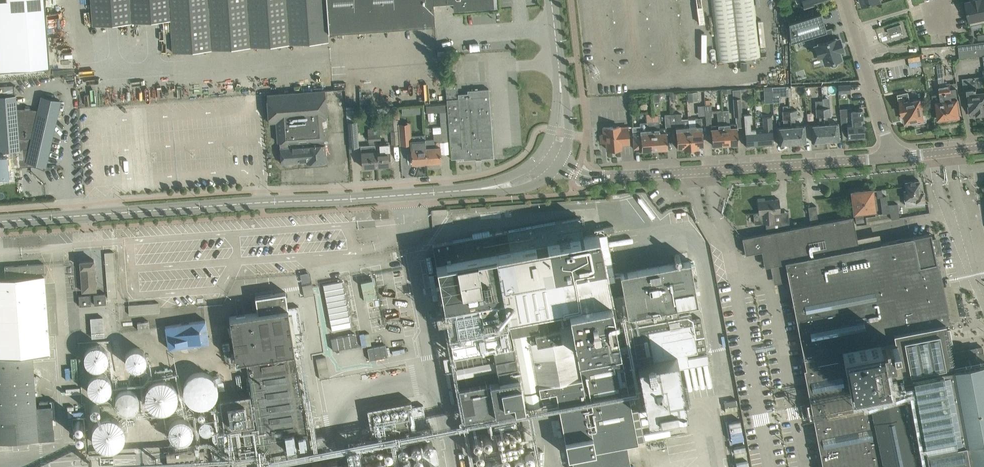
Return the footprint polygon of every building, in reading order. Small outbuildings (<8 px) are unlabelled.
[(50,67),(45,0),(0,0),(0,71),(50,67)] [(93,25),(171,19),(173,52),(328,41),(328,33),(435,25),(433,3),(453,2),(453,9),(494,6),(493,0),(91,0),(93,25)] [(718,61),(761,56),(754,0),(711,0),(718,61)] [(983,23),(978,0),(972,0),(966,1),(971,25),(983,23)] [(826,29),(821,11),(788,21),(789,42),(812,34),(815,45),(818,56),(822,55),(825,63),(829,61),(829,64),(830,64),(830,65),(831,66),(832,66),(833,67),(834,67),(835,67),(835,66),(836,66),(837,65),(837,64),(838,63),(838,62),(838,61),(837,59),(841,58),(839,50),(843,49),(839,37),(835,39),(835,37),(834,38),(831,28),(826,29)] [(901,24),(888,28),(890,34),(903,30),(901,24)] [(983,55),(983,42),(959,45),(960,58),(983,55)] [(920,54),(908,57),(910,64),(921,61),(920,54)] [(947,100),(944,77),(942,63),(937,63),(939,85),(940,94),(933,95),(934,102),(936,102),(938,119),(949,118),(948,112),(949,112),(948,106),(947,106),(946,100),(947,100)] [(960,116),(958,98),(955,76),(944,77),(947,100),(946,100),(947,106),(948,106),(949,112),(948,112),(949,118),(960,116)] [(963,79),(963,82),(965,92),(967,91),(967,89),(977,88),(977,92),(983,91),(983,76),(976,77),(963,79)] [(489,88),(479,89),(468,90),(468,92),(458,93),(457,84),(446,84),(446,99),(447,98),(448,111),(450,141),(451,158),(494,155),(489,88)] [(850,84),(838,85),(839,93),(851,93),(850,84)] [(10,85),(0,86),(0,151),(8,150),(8,156),(0,156),(0,177),(11,177),(10,167),(20,166),(16,108),(15,95),(10,96),(10,85)] [(804,87),(788,87),(789,100),(804,100),(804,87)] [(346,101),(345,94),(345,88),(267,94),(269,123),(278,123),(278,134),(279,134),(280,147),(280,153),(281,163),(306,161),(307,163),(326,161),(326,151),(325,144),(329,144),(327,102),(346,101)] [(977,92),(977,88),(967,89),(967,91),(968,97),(969,97),(971,116),(978,115),(978,114),(983,113),(983,91),(977,92)] [(742,115),(742,107),(740,89),(732,89),(734,115),(742,115)] [(765,102),(772,102),(771,89),(764,90),(765,102)] [(771,89),(772,102),(781,101),(780,89),(771,89)] [(697,92),(687,92),(688,101),(698,101),(697,92)] [(924,118),(922,108),(920,99),(910,101),(908,92),(898,94),(902,114),(903,114),(905,113),(906,122),(924,118)] [(43,169),(44,170),(44,169),(43,169),(44,165),(45,165),(60,101),(42,96),(39,110),(30,108),(30,106),(25,106),(24,108),(16,108),(20,166),(27,166),(30,166),(32,166),(34,166),(36,167),(39,167),(41,168),(43,169)] [(825,140),(823,107),(822,107),(822,100),(815,100),(816,116),(819,116),(820,124),(810,125),(812,141),(825,140)] [(427,162),(441,161),(440,146),(440,142),(450,141),(448,111),(446,111),(446,104),(426,105),(426,112),(440,111),(441,127),(433,127),(434,139),(425,139),(427,162)] [(838,123),(828,123),(827,116),(831,115),(830,107),(823,107),(825,140),(839,139),(838,123)] [(730,123),(729,116),(729,109),(723,110),(725,144),(738,143),(737,123),(730,123)] [(804,125),(795,126),(794,118),(797,118),(797,109),(790,110),(792,143),(806,142),(804,125)] [(847,122),(847,129),(848,139),(865,137),(863,109),(851,110),(851,122),(847,122)] [(712,145),(725,144),(723,110),(717,110),(718,124),(711,124),(712,145)] [(778,144),(792,143),(790,110),(782,110),(783,127),(777,127),(778,144)] [(655,149),(653,115),(652,115),(652,113),(646,114),(647,122),(641,122),(640,124),(641,131),(633,132),(634,148),(642,148),(642,150),(655,149)] [(688,119),(681,119),(681,113),(671,114),(671,126),(676,125),(677,147),(683,147),(683,148),(691,148),(689,125),(688,125),(688,119)] [(757,145),(756,129),(751,130),(750,121),(753,121),(752,113),(744,114),(746,146),(757,145)] [(659,121),(658,121),(658,115),(653,115),(655,149),(668,148),(666,128),(660,128),(659,121)] [(757,145),(760,145),(774,144),(771,116),(763,117),(764,129),(756,129),(757,145)] [(703,145),(703,135),(702,118),(695,118),(696,124),(689,125),(691,148),(698,147),(698,146),(704,145),(703,145)] [(357,121),(347,122),(349,147),(359,146),(357,121)] [(411,144),(411,140),(410,124),(398,124),(398,125),(400,144),(411,144)] [(629,143),(629,133),(628,126),(620,127),(620,126),(606,127),(604,127),(604,134),(601,134),(602,142),(601,142),(607,142),(607,149),(621,148),(621,144),(630,143),(629,143)] [(363,167),(377,166),(374,127),(373,127),(373,129),(370,130),(370,134),(368,134),(368,145),(361,145),(363,167)] [(389,143),(380,144),(377,144),(376,140),(380,140),(379,127),(374,127),(377,166),(391,165),(389,143)] [(398,130),(391,130),(392,143),(400,143),(398,130)] [(425,162),(427,162),(425,139),(411,140),(411,144),(411,148),(412,163),(420,163),(420,165),(425,164),(425,162)] [(920,192),(919,181),(905,182),(906,190),(904,190),(905,205),(924,203),(923,191),(920,192)] [(875,214),(873,199),(872,189),(852,191),(855,216),(856,224),(867,222),(866,215),(875,214)] [(888,213),(888,204),(886,189),(877,190),(878,197),(880,197),(882,213),(888,213)] [(759,213),(754,213),(755,224),(766,223),(766,231),(789,226),(789,222),(781,223),(779,199),(765,200),(765,198),(758,199),(759,213)] [(888,204),(888,213),(890,212),(891,218),(899,217),(898,203),(888,204)] [(816,206),(808,207),(809,207),(810,222),(810,223),(818,222),(818,221),(816,206)] [(742,237),(745,254),(783,246),(786,261),(785,261),(806,368),(804,368),(810,403),(800,405),(803,419),(813,417),(823,466),(983,466),(983,356),(983,352),(982,346),(976,348),(976,347),(949,352),(948,344),(953,343),(950,329),(945,330),(944,322),(950,321),(938,262),(936,262),(934,252),(938,251),(936,238),(931,239),(930,233),(859,247),(853,216),(742,237)] [(472,237),(433,244),(444,304),(443,304),(449,333),(460,331),(461,336),(450,338),(453,354),(490,347),(490,349),(453,356),(465,417),(557,400),(568,456),(571,455),(626,444),(644,440),(638,410),(633,411),(631,398),(641,396),(638,382),(628,384),(622,349),(632,348),(634,363),(637,362),(644,406),(684,398),(678,366),(708,360),(706,354),(687,358),(686,353),(706,349),(701,318),(691,320),(690,311),(679,314),(677,305),(697,301),(690,260),(680,262),(679,260),(680,258),(680,257),(679,256),(678,255),(677,255),(675,255),(674,256),(674,258),(675,259),(676,260),(676,262),(620,273),(614,273),(614,272),(612,273),(606,274),(598,234),(605,233),(614,231),(613,225),(593,229),(594,234),(583,236),(579,217),(490,234),(489,231),(472,234),(472,237)] [(80,260),(82,291),(96,290),(94,259),(80,260)] [(45,276),(44,263),(24,265),(4,266),(5,278),(0,279),(0,442),(55,438),(54,427),(52,400),(39,401),(40,407),(36,407),(33,376),(36,376),(35,365),(32,365),(32,355),(50,353),(44,276),(45,276)] [(312,293),(311,286),(320,285),(318,270),(299,273),(302,295),(312,293)] [(343,280),(323,284),(332,330),(351,326),(343,280)] [(258,312),(229,316),(231,326),(236,361),(248,359),(262,453),(310,446),(304,404),(302,394),(301,395),(293,342),(304,340),(298,306),(288,307),(286,292),(255,296),(258,312)] [(105,293),(94,294),(94,304),(106,304),(105,293)] [(91,305),(90,294),(79,295),(79,306),(91,305)] [(159,303),(128,304),(128,313),(159,312),(159,303)] [(91,318),(92,337),(104,336),(103,317),(91,318)] [(206,320),(165,326),(168,349),(209,342),(206,320)] [(148,321),(137,322),(138,330),(149,328),(148,321)] [(355,333),(330,337),(333,349),(357,345),(355,333)] [(386,344),(367,348),(370,360),(388,356),(386,344)] [(109,360),(110,355),(108,351),(106,348),(101,345),(97,345),(92,347),(89,349),(87,351),(86,355),(86,360),(88,363),(91,366),(95,368),(99,369),(103,368),(106,365),(108,363),(109,360)] [(132,368),(135,368),(139,368),(142,366),(145,364),(146,360),(147,356),(145,352),(143,350),(140,348),(136,347),(133,348),(129,349),(127,352),(125,355),(125,359),(126,363),(129,366),(132,368)] [(361,350),(337,352),(338,363),(362,361),(361,350)] [(316,358),(318,377),(327,376),(325,357),(316,358)] [(172,368),(155,371),(156,379),(173,376),(172,368)] [(197,406),(202,406),(206,406),(209,404),(212,402),(214,400),(216,397),(217,393),(217,391),(217,388),(217,385),(215,381),(214,378),(211,375),(209,374),(206,373),(202,372),(198,372),(195,373),(192,374),(189,376),(187,378),(186,380),(184,383),(183,386),(183,390),(184,395),(186,398),(188,402),(191,403),(194,405),(197,406)] [(111,389),(112,384),(111,380),(108,377),(104,374),(99,373),(94,375),(92,376),(90,379),(88,382),(88,386),(89,390),(91,393),(94,396),(96,397),(99,397),(102,397),(105,396),(108,394),(110,392),(111,389)] [(416,373),(369,381),(372,399),(419,392),(416,373)] [(161,412),(164,412),(167,411),(168,411),(171,409),(173,408),(175,405),(176,402),(178,400),(178,397),(178,393),(177,389),(176,388),(175,385),(173,384),(171,382),(169,381),(167,380),(164,379),(161,379),(159,379),(156,380),(153,381),(148,384),(146,386),(145,389),(145,392),(144,395),(145,398),(146,402),(147,405),(150,408),(152,410),(155,411),(158,412),(161,412)] [(139,404),(139,400),(138,397),(137,394),(134,391),(130,389),(126,388),(122,389),(119,391),(117,394),(115,398),(115,403),(117,407),(121,411),(125,412),(130,412),(135,410),(137,407),(139,404)] [(736,399),(724,401),(725,407),(737,405),(736,399)] [(738,408),(726,410),(728,424),(740,422),(738,408)] [(93,429),(92,432),(92,436),(93,439),(95,442),(97,445),(100,447),(103,449),(106,450),(110,450),(113,449),(117,448),(120,446),(122,443),(124,440),(125,437),(125,433),(124,429),(123,426),(121,423),(119,421),(116,419),(112,418),(109,417),(105,417),(102,418),(99,420),(96,423),(94,426),(93,429)] [(194,435),(194,431),(194,427),(192,424),(190,421),(185,419),(181,418),(176,420),(174,422),(172,424),(170,428),(170,433),(171,437),(174,440),(177,442),(181,442),(186,442),(189,441),(192,438),(194,435)] [(239,426),(241,424),(240,422),(240,420),(239,419),(237,418),(235,418),(233,418),(232,419),(231,421),(231,423),(231,425),(233,427),(234,428),(236,427),(238,427),(239,426)] [(212,432),(213,429),(213,425),(211,423),(209,421),(205,420),(202,421),(200,422),(199,425),(199,428),(200,431),(202,434),(206,434),(209,434),(212,432)] [(741,424),(729,426),(731,440),(743,438),(741,424)] [(241,429),(230,431),(234,456),(245,455),(241,429)] [(75,432),(75,434),(76,436),(77,437),(78,438),(80,438),(82,437),(83,436),(83,434),(83,432),(82,431),(81,430),(79,430),(77,430),(76,431),(75,432)] [(473,440),(472,442),(473,444),(475,445),(476,446),(478,446),(480,445),(481,443),(481,441),(481,440),(480,438),(478,437),(476,437),(475,437),(473,439),(473,440)] [(745,445),(733,447),(736,461),(747,459),(745,445)] [(384,450),(384,452),(384,454),(385,455),(387,456),(389,456),(390,456),(392,454),(392,453),(392,451),(391,449),(390,448),(388,448),(386,448),(385,449),(384,450)] [(204,449),(166,453),(168,466),(205,463),(204,449)] [(475,452),(475,454),(475,456),(476,457),(478,458),(480,458),(481,458),(483,457),(483,455),(484,453),(483,451),(482,450),(480,450),(478,450),(476,451),(475,452)]
